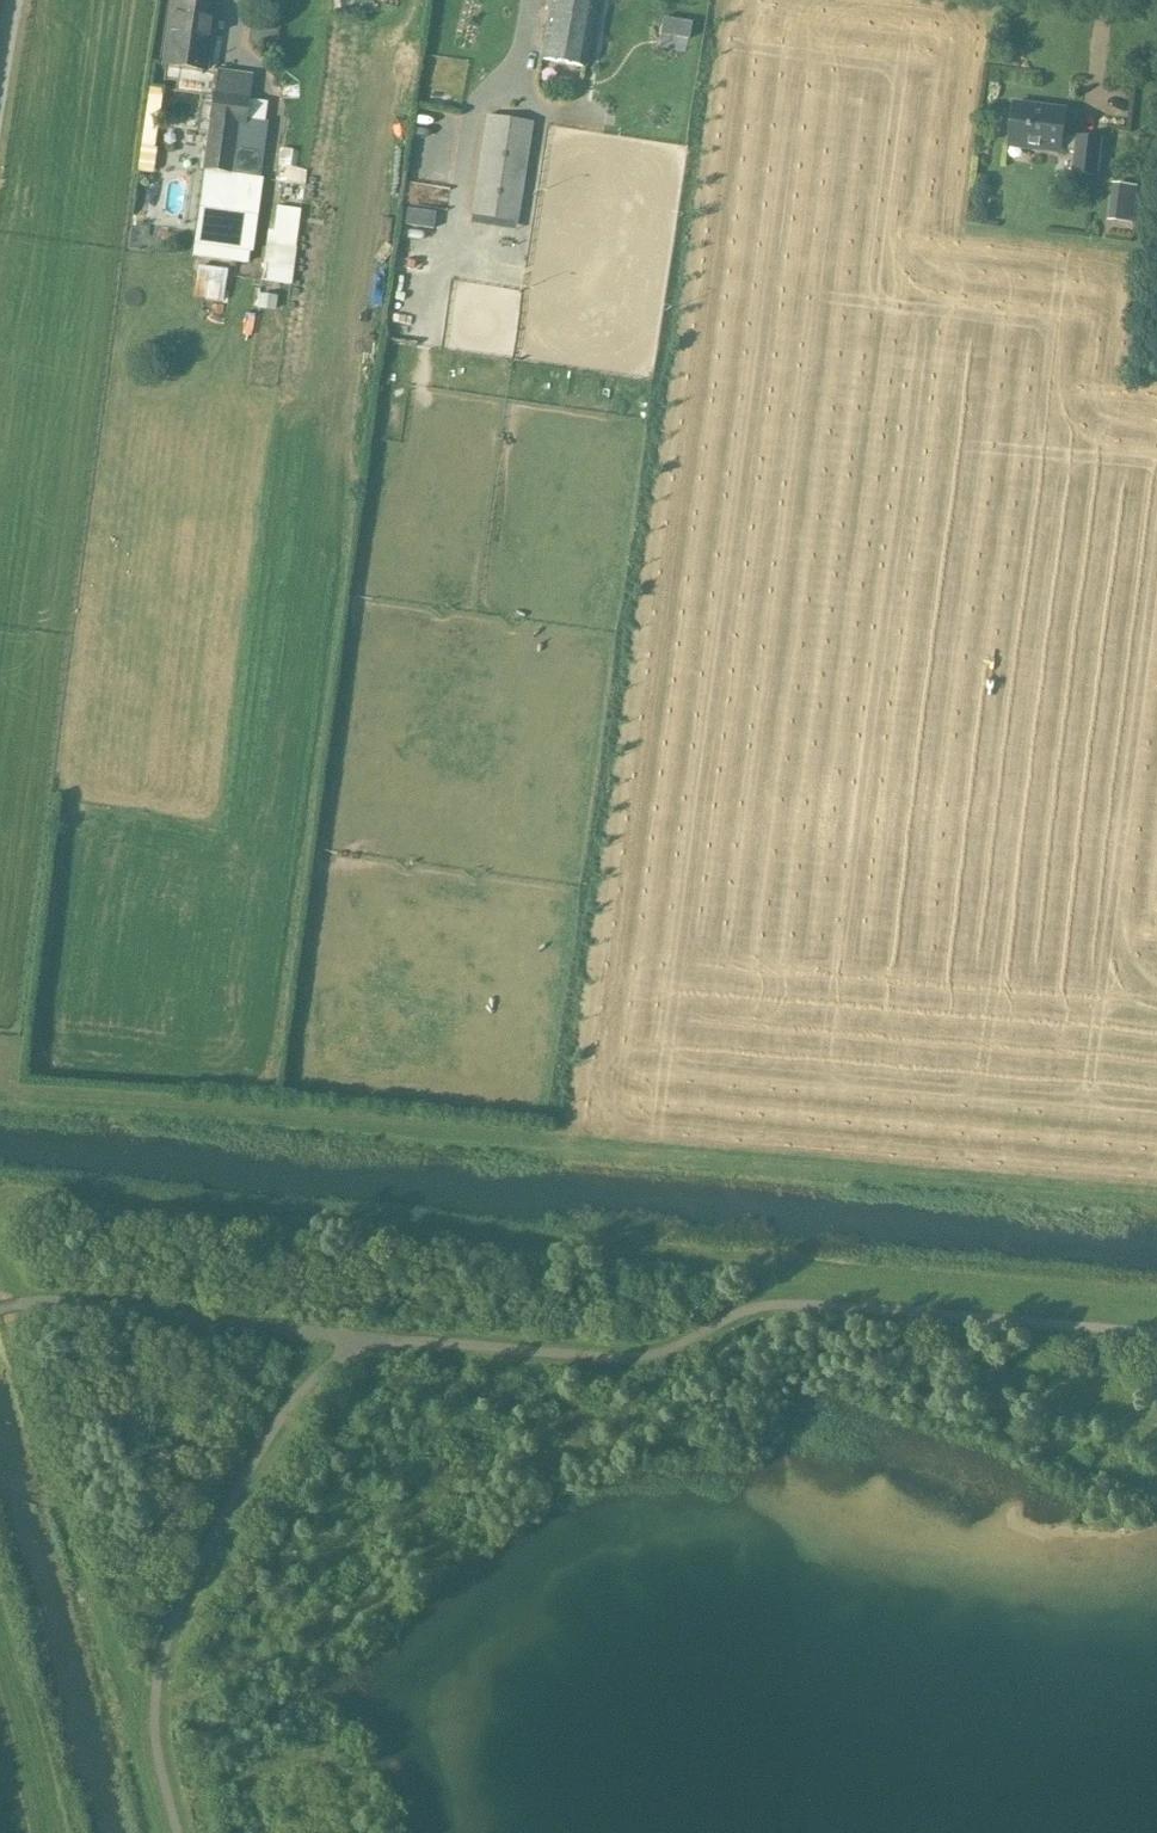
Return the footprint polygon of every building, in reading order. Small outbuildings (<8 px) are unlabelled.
[(165,65),(205,71),(215,3),(197,0),(174,0),(165,65)] [(332,9),(351,14),(355,0),(334,0),(332,9)] [(541,58),(584,66),(597,1),(593,0),(552,0),(541,58)] [(689,40),(692,23),(684,22),(681,38),(689,40)] [(259,71),(219,67),(206,167),(260,174),(267,120),(253,118),(259,71)] [(1071,137),(1065,136),(1068,108),(1014,101),(1009,144),(1070,152),(1068,172),(1100,175),(1103,139),(1071,137)] [(534,122),(489,115),(472,215),(517,222),(534,122)] [(1112,220),(1135,221),(1138,183),(1114,182),(1112,220)] [(252,195),(204,190),(198,229),(258,235),(262,202),(252,201),(252,195)] [(434,213),(408,209),(406,224),(432,228),(434,213)] [(266,244),(261,281),(291,285),(296,248),(266,244)] [(198,268),(194,297),(224,302),(228,272),(198,268)] [(260,294),(258,309),(275,311),(277,296),(260,294)]
